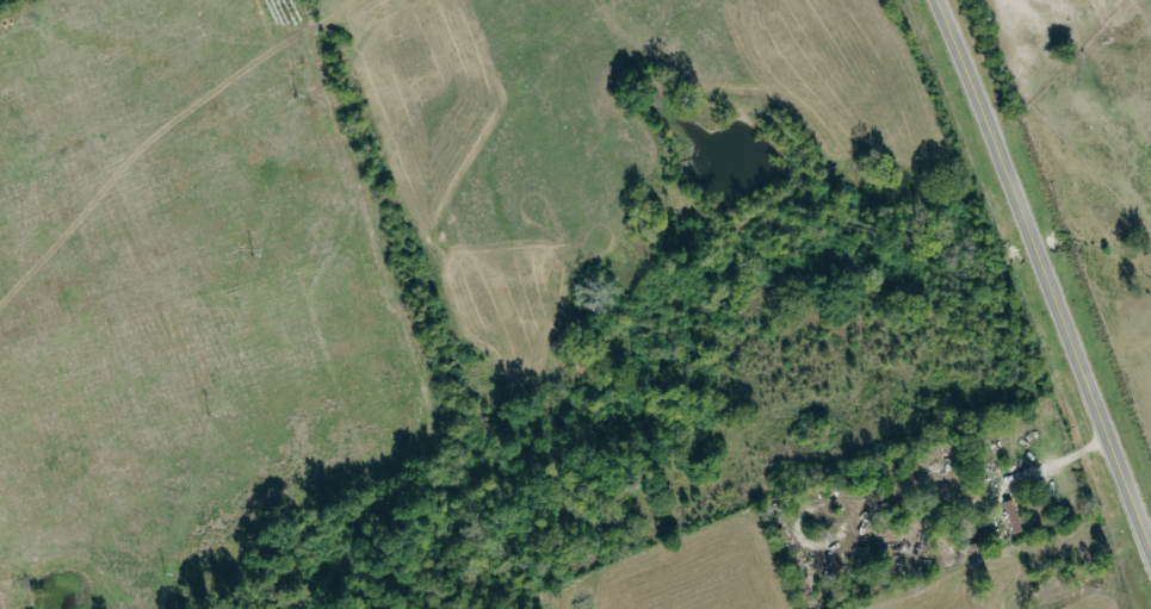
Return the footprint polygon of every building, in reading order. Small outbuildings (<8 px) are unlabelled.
[(1007,501),(1014,533),(1023,531),(1016,499),(1007,501)]
